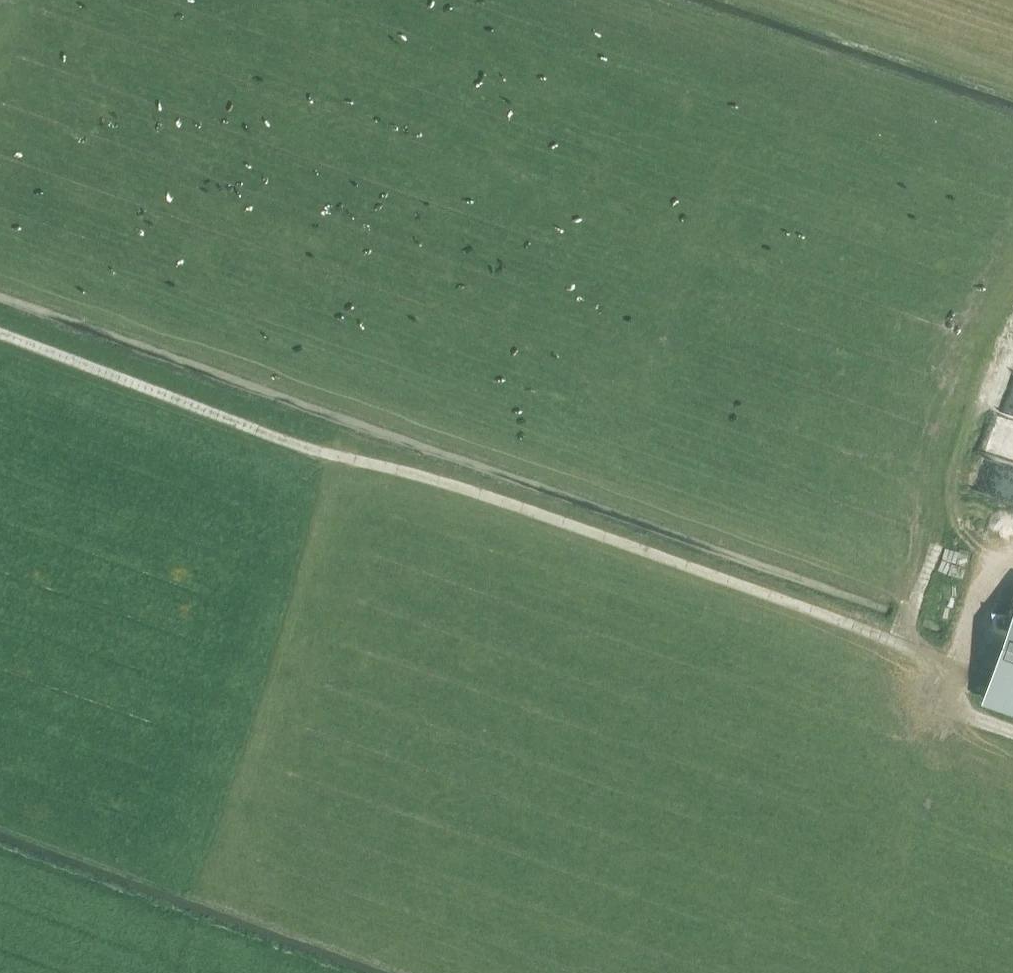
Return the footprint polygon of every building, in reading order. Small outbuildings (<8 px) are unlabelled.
[(1002,444),(1012,448),(1012,408),(1002,444)] [(984,698),(1012,708),(1012,614),(984,698)]
